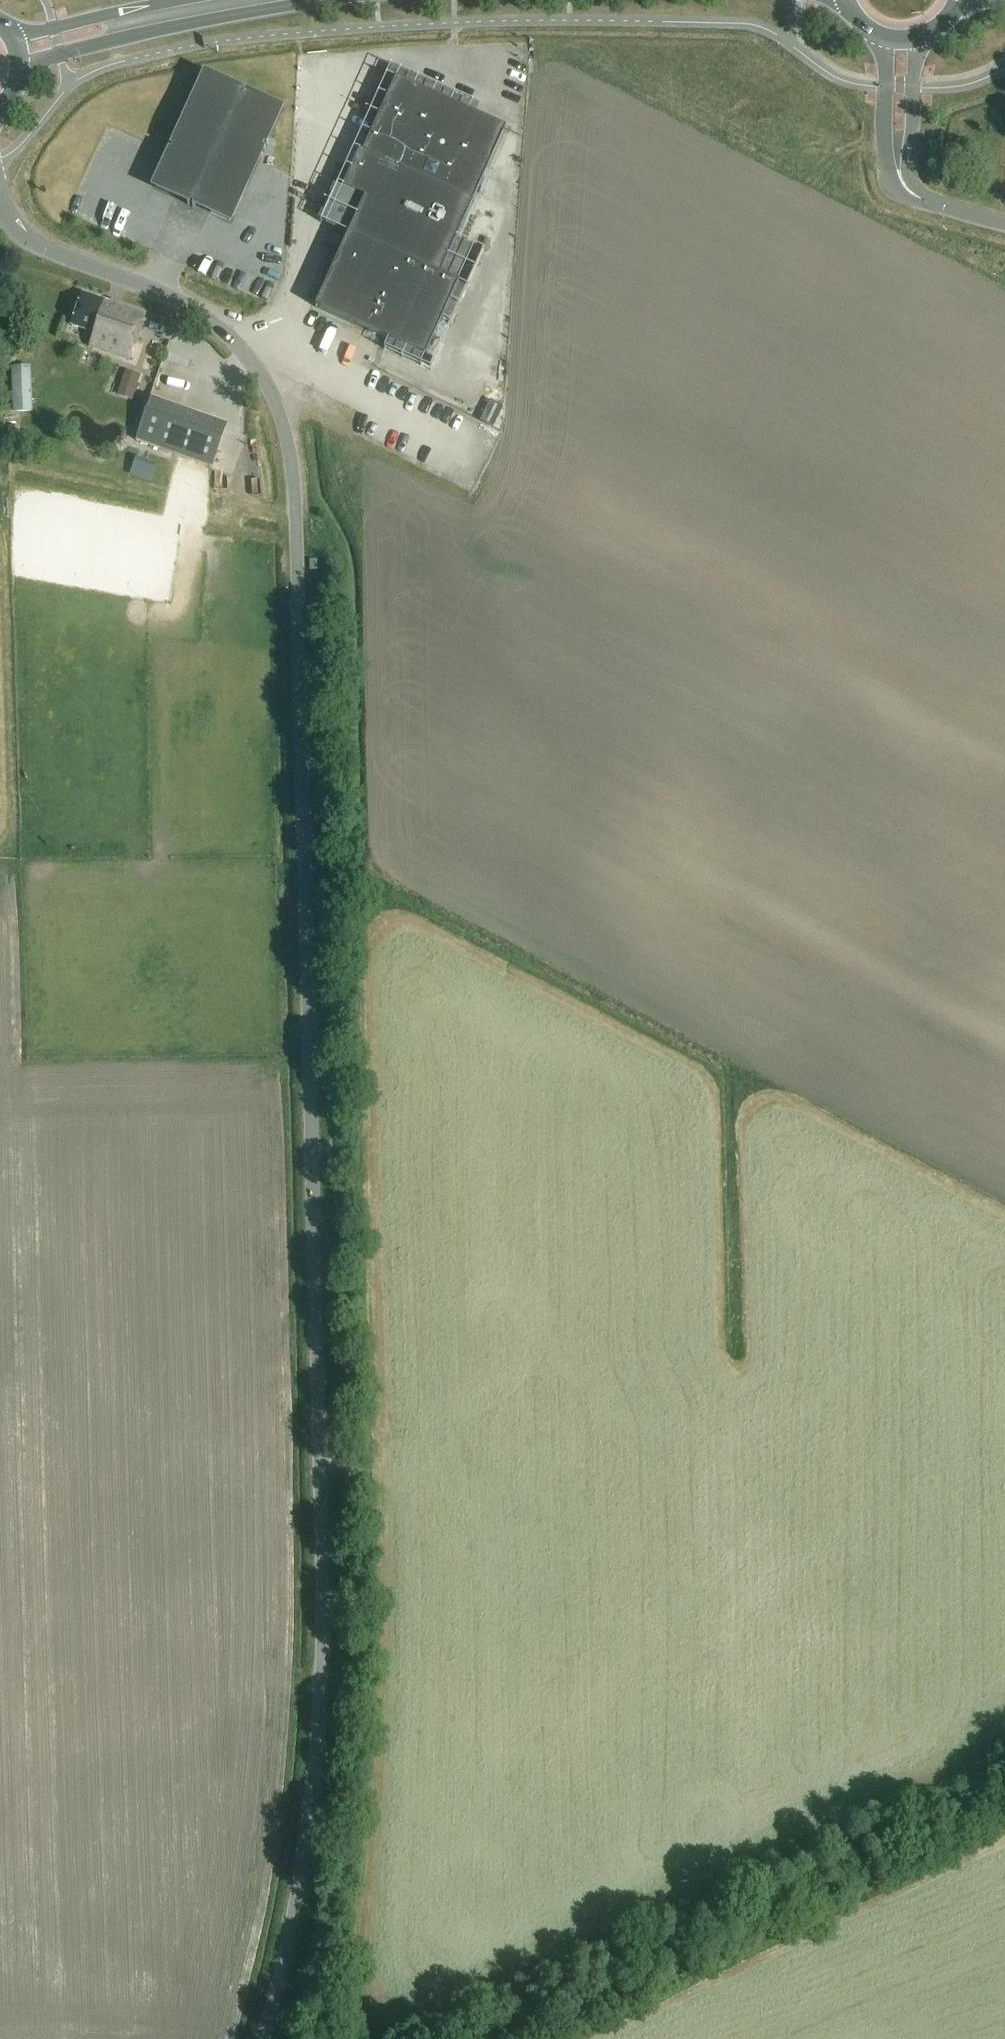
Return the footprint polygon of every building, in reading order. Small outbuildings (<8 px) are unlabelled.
[(393,67),(373,113),(382,118),(374,137),(483,186),(508,129),(471,113),(475,104),(393,67)] [(208,79),(158,190),(233,223),(283,112),(208,79)] [(353,233),(444,273),(483,186),(374,137),(366,155),(362,153),(346,190),(367,200),(353,233)] [(423,369),(467,283),(444,273),(353,233),(319,310),(391,343),(387,352),(423,369)] [(132,362),(149,314),(113,300),(113,302),(86,292),(74,324),(95,331),(90,348),(132,362)] [(126,370),(117,395),(132,400),(140,375),(126,370)] [(219,466),(234,422),(156,395),(141,439),(219,466)] [(491,401),(481,420),(493,426),(503,407),(491,401)] [(139,459),(136,474),(156,479),(160,464),(139,459)]
